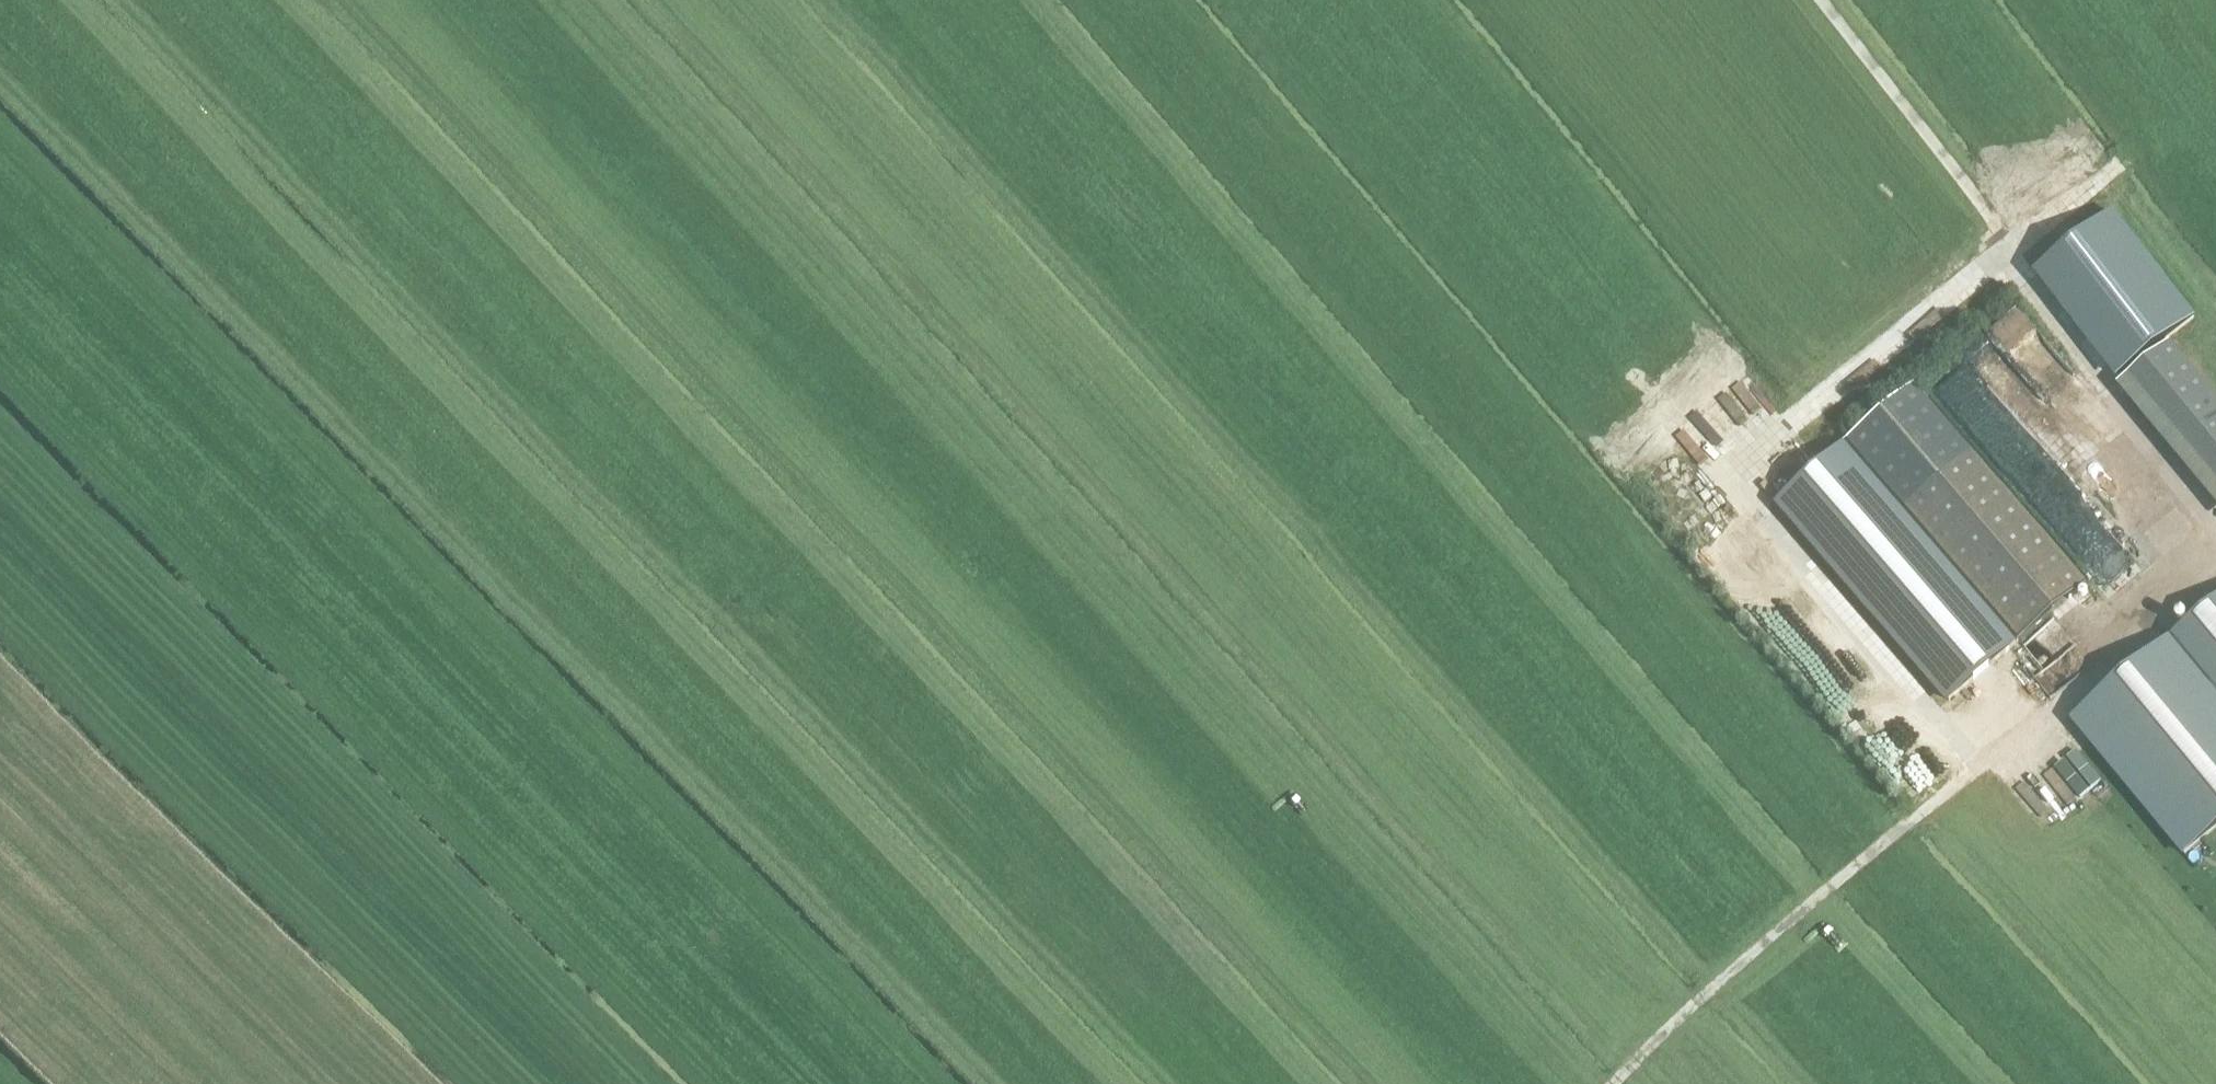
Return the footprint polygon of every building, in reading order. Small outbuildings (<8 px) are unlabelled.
[(2118,377),(2169,337),(2194,318),(2113,213),(2060,254),(2037,272),(2118,377)] [(2215,503),(2215,401),(2172,347),(2120,391),(2215,503)] [(2085,583),(1913,384),(1846,443),(2017,642),(2085,583)] [(2017,642),(1846,443),(1777,501),(1949,701),(2017,642)] [(2072,722),(2183,857),(2215,830),(2215,603),(2072,722)]
